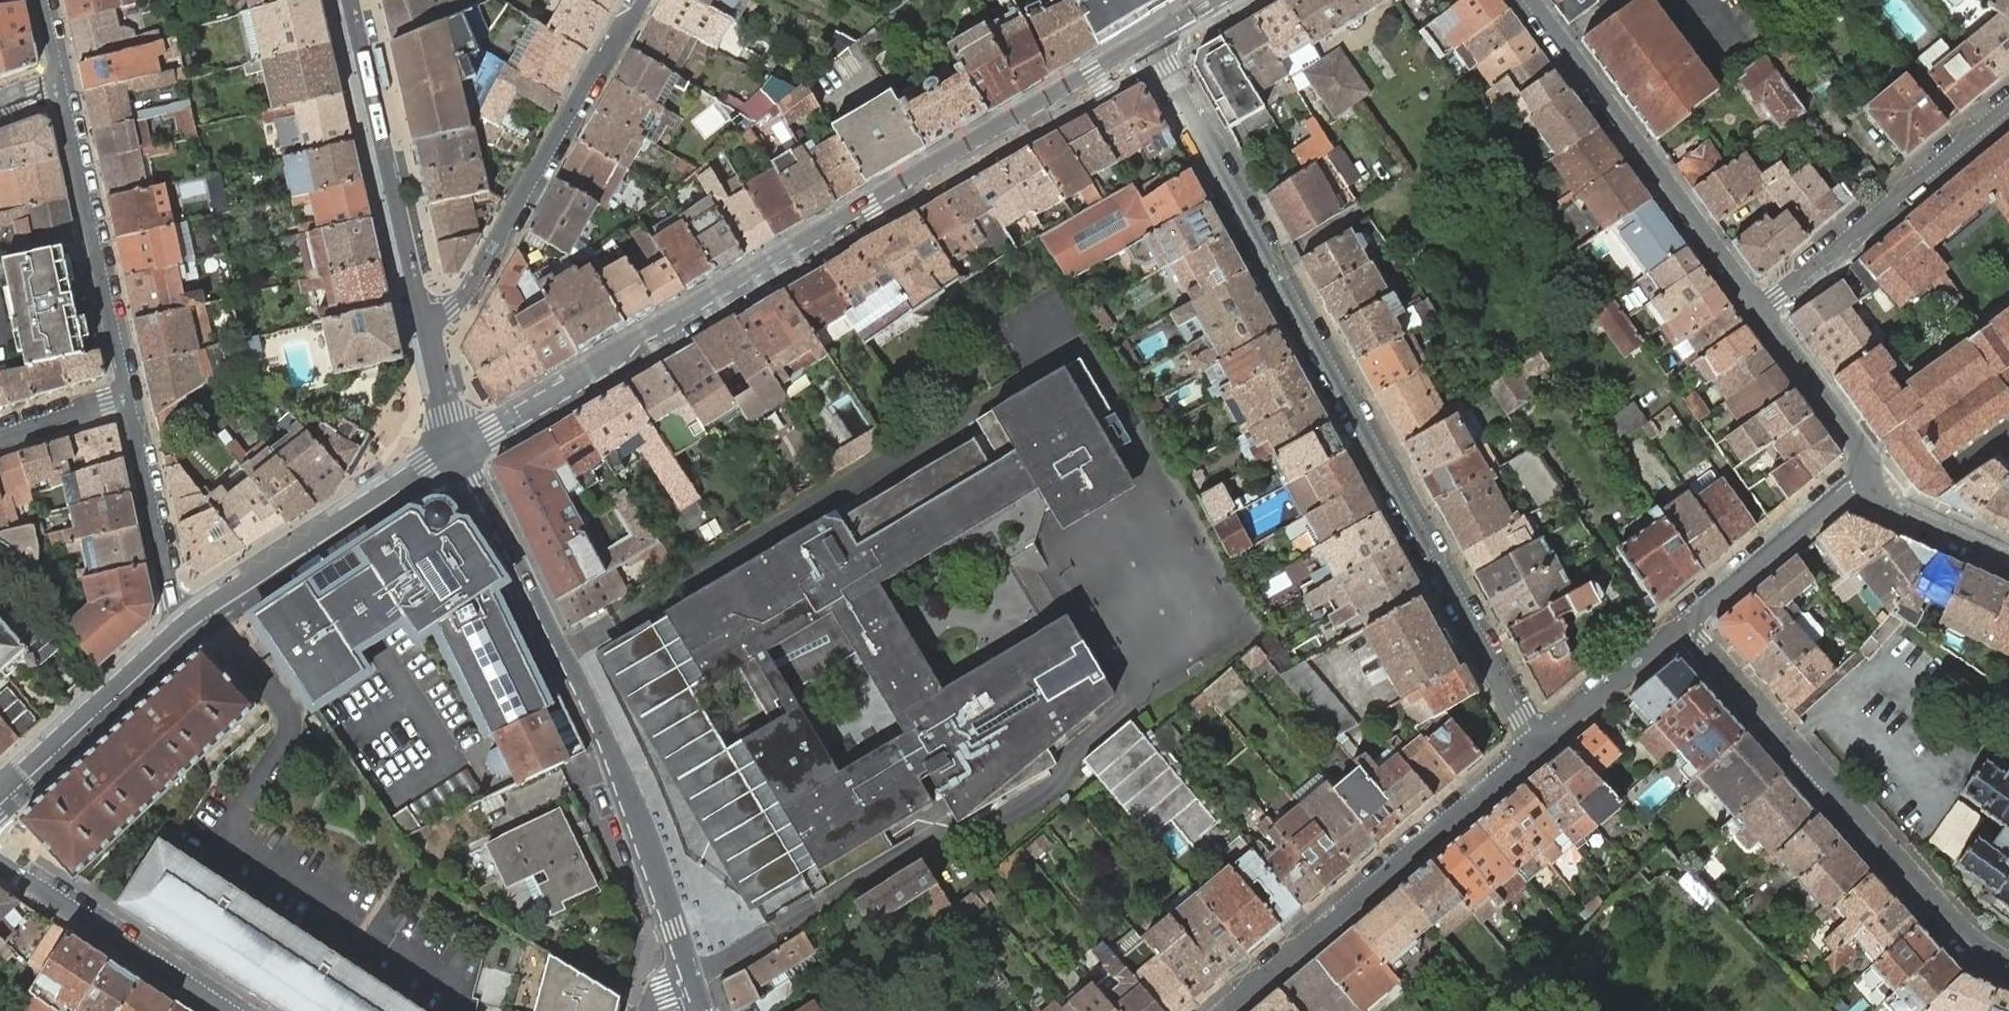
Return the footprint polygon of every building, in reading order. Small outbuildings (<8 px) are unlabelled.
[(136,2),(136,0),(66,0),(71,20),(113,9),(136,2)] [(254,11),(256,10),(293,0),(251,0),(254,11)] [(322,0),(293,0),(256,10),(267,58),(300,50),(332,43),(322,0)] [(465,12),(459,0),(384,0),(383,0),(393,44),(464,12),(465,12)] [(609,13),(588,0),(564,0),(547,28),(586,52),(609,13)] [(616,0),(588,0),(609,13),(616,0)] [(653,16),(691,35),(708,6),(696,0),(662,0),(653,16)] [(737,21),(748,0),(711,0),(708,6),(737,21)] [(908,0),(882,0),(880,2),(894,12),(908,0)] [(1098,46),(1074,0),(1041,0),(1041,3),(1027,10),(1022,13),(1033,34),(1049,76),(1098,46)] [(1176,0),(1074,0),(1098,46),(1176,0)] [(1313,45),(1323,38),(1333,32),(1334,33),(1345,27),(1349,31),(1351,31),(1356,32),(1360,30),(1364,24),(1365,20),(1363,16),(1374,10),(1374,8),(1387,0),(1283,0),(1252,19),(1288,73),(1289,75),(1297,87),(1308,79),(1335,117),(1354,105),(1321,60),(1313,45)] [(1420,32),(1441,60),(1458,48),(1510,9),(1503,0),(1464,0),(1452,9),(1420,32)] [(1555,4),(1569,24),(1599,2),(1598,0),(1561,0),(1555,4)] [(1582,41),(1590,52),(1656,141),(1691,115),(1689,112),(1719,90),(1655,5),(1651,0),(1639,0),(1612,19),(1582,41)] [(2001,16),(2008,22),(2008,0),(1994,0),(1987,5),(2001,16)] [(26,2),(0,8),(0,41),(33,34),(26,2)] [(465,12),(464,12),(393,44),(415,141),(474,128),(480,116),(508,64),(479,47),(492,30),(480,5),(465,12)] [(113,9),(71,20),(80,64),(162,41),(159,30),(136,37),(135,32),(126,26),(119,28),(113,9)] [(1510,9),(1458,48),(1473,70),(1479,65),(1525,30),(1510,9)] [(246,13),(257,61),(267,58),(256,10),(254,11),(246,13)] [(1021,92),(1049,76),(1033,34),(1022,13),(1020,10),(992,24),(989,19),(984,21),(986,26),(1021,92)] [(653,16),(633,50),(671,72),(691,35),(653,16)] [(1968,43),(1999,80),(2008,72),(2008,22),(2001,16),(1968,43)] [(1289,75),(1288,73),(1252,19),(1222,37),(1242,67),(1241,67),(1258,94),(1289,75)] [(534,20),(508,64),(519,71),(529,55),(531,52),(534,46),(536,44),(546,27),(534,20)] [(987,112),(1021,92),(986,26),(950,48),(960,65),(987,112)] [(561,96),(586,52),(547,28),(546,27),(536,44),(534,46),(531,52),(529,55),(519,71),(561,96)] [(1540,50),(1525,30),(1479,65),(1494,86),(1540,50)] [(833,61),(858,41),(839,31),(835,40),(839,43),(826,53),(833,61)] [(33,34),(0,41),(0,79),(36,65),(38,61),(33,34)] [(80,64),(86,91),(160,73),(171,70),(166,56),(180,52),(177,37),(162,41),(80,64)] [(1222,37),(1199,51),(1195,65),(1222,114),(1230,128),(1241,121),(1266,107),(1258,94),(1241,67),(1242,67),(1222,37)] [(257,61),(245,64),(248,75),(269,70),(278,108),(344,93),(332,43),(300,50),(267,58),(257,61)] [(1968,43),(1917,85),(1947,122),(1999,80),(1968,43)] [(1782,48),(1766,56),(1745,69),(1750,76),(1743,81),(1759,103),(1763,99),(1783,128),(1807,111),(1782,78),(1800,64),(1786,45),(1782,48)] [(1331,54),(1321,60),(1354,105),(1372,92),(1341,47),(1331,54)] [(633,50),(616,80),(661,107),(674,84),(685,91),(690,82),(671,72),(633,50)] [(1494,86),(1486,92),(1495,105),(1491,108),(1495,112),(1509,103),(1555,70),(1540,50),(1494,86)] [(552,111),(561,96),(519,71),(508,64),(480,116),(506,129),(524,138),(528,131),(511,122),(513,117),(509,115),(507,120),(503,118),(518,90),(552,111)] [(925,148),(987,112),(960,65),(955,68),(959,76),(938,88),(938,87),(938,83),(933,80),(930,81),(926,84),(923,89),(925,93),(928,94),(909,106),(905,100),(899,103),(925,148)] [(175,70),(177,81),(186,79),(184,68),(175,70)] [(86,91),(94,129),(133,120),(145,118),(166,113),(164,106),(132,114),(127,89),(134,88),(139,91),(177,82),(177,81),(175,70),(171,70),(160,73),(86,91)] [(1516,114),(1522,124),(1529,120),(1530,119),(1534,116),(1571,91),(1555,70),(1509,103),(1516,114)] [(1865,110),(1905,158),(1947,122),(1917,85),(1908,75),(1865,110)] [(778,106),(799,89),(776,78),(740,111),(747,116),(759,122),(778,106)] [(616,80),(598,111),(641,136),(646,139),(658,146),(669,127),(675,130),(682,118),(664,108),(661,107),(616,80)] [(819,115),(823,112),(806,83),(799,89),(778,106),(789,124),(815,109),(819,115)] [(1140,86),(1114,101),(1133,128),(1135,130),(1153,158),(1162,153),(1153,139),(1163,133),(1171,148),(1177,145),(1145,87),(1145,86),(1144,86),(1144,85),(1143,85),(1142,85),(1141,85),(1140,86)] [(866,183),(925,148),(899,103),(892,91),(832,127),(837,136),(866,183)] [(1598,128),(1571,91),(1534,116),(1556,147),(1552,149),(1557,156),(1598,128)] [(277,119),(285,157),(354,142),(344,93),(278,108),(263,111),(264,118),(268,121),(277,119)] [(1114,101),(1086,115),(1119,160),(1119,161),(1136,150),(1125,136),(1135,130),(1133,128),(1114,101)] [(1847,128),(1825,104),(1809,115),(1834,142),(1847,128)] [(189,139),(199,136),(197,126),(192,107),(183,109),(189,139)] [(1271,115),(1266,107),(1241,121),(1249,135),(1275,120),(1271,115)] [(629,169),(646,139),(641,136),(598,111),(581,141),(629,169)] [(1276,112),(1271,115),(1275,120),(1279,126),(1283,123),(1276,112)] [(1058,131),(1089,176),(1094,173),(1119,160),(1086,115),(1058,131)] [(0,132),(0,172),(59,158),(51,122),(41,116),(0,132)] [(474,128),(415,141),(423,173),(483,160),(477,139),(496,148),(506,129),(480,116),(474,128)] [(1556,147),(1534,116),(1530,119),(1552,149),(1556,147)] [(94,129),(101,158),(139,150),(151,147),(145,118),(133,120),(94,129)] [(1306,168),(1313,162),(1325,154),(1333,148),(1315,118),(1307,123),(1315,136),(1294,151),(1306,168)] [(1625,164),(1598,128),(1557,156),(1552,159),(1557,166),(1574,189),(1578,196),(1625,164)] [(835,201),(866,183),(837,136),(812,151),(808,145),(810,144),(801,129),(795,133),(802,147),(835,201)] [(1058,131),(1029,148),(1063,199),(1083,188),(1084,193),(1093,206),(1105,199),(1089,176),(1058,131)] [(752,142),(757,139),(754,133),(748,136),(752,142)] [(1153,139),(1162,153),(1171,148),(1163,133),(1153,139)] [(1985,156),(2008,183),(2008,137),(1985,156)] [(622,181),(629,169),(581,141),(558,180),(600,205),(608,209),(611,204),(604,201),(611,190),(617,194),(624,182),(622,181)] [(101,158),(109,198),(147,189),(141,156),(147,155),(147,157),(174,151),(172,142),(151,147),(139,150),(101,158)] [(363,180),(354,142),(285,157),(294,197),(363,180)] [(1325,154),(1348,187),(1360,179),(1337,145),(1333,148),(1325,154)] [(1707,145),(1677,168),(1693,190),(1724,169),(1707,145)] [(777,172),(805,219),(835,201),(802,147),(772,165),(777,172)] [(1029,148),(1000,164),(1036,217),(1057,205),(1064,201),(1063,199),(1029,148)] [(1539,158),(1544,165),(1552,159),(1557,156),(1552,149),(1539,158)] [(1855,165),(1845,155),(1840,159),(1845,164),(1840,168),(1848,177),(1852,174),(1849,170),(1855,165)] [(1907,221),(1922,240),(1875,278),(1882,286),(1899,305),(1931,279),(1943,270),(1945,268),(1936,256),(1929,248),(1988,200),(1991,203),(1995,201),(1998,205),(2008,220),(2008,190),(2006,186),(2008,183),(1985,156),(1907,221)] [(59,158),(0,172),(0,196),(4,213),(67,198),(59,158)] [(423,173),(429,205),(489,191),(491,192),(483,160),(423,173)] [(1267,195),(1292,241),(1341,211),(1313,162),(1306,168),(1267,195)] [(1724,169),(1693,190),(1717,222),(1759,193),(1788,173),(1780,163),(1760,177),(1762,181),(1752,188),(1733,162),(1724,169)] [(1791,177),(1788,173),(1759,193),(1769,206),(1777,201),(1787,212),(1789,215),(1808,200),(1813,205),(1831,190),(1809,163),(1791,177)] [(972,181),(1004,229),(1025,216),(1033,227),(1040,222),(1036,217),(1000,164),(972,181)] [(1574,199),(1572,200),(1599,236),(1616,224),(1652,200),(1625,164),(1578,196),(1574,199)] [(1858,168),(1855,165),(1849,170),(1852,174),(1858,168)] [(744,255),(775,237),(746,190),(739,178),(721,189),(710,169),(698,176),(710,197),(744,255)] [(1046,232),(1039,236),(1065,275),(1069,280),(1129,247),(1145,238),(1160,229),(1209,203),(1191,170),(1168,185),(1145,201),(1139,191),(1135,183),(1110,197),(1105,199),(1093,206),(1075,217),(1067,221),(1046,232)] [(207,175),(217,214),(231,211),(222,172),(207,175)] [(775,237),(805,219),(777,172),(746,190),(775,237)] [(1094,173),(1089,176),(1105,199),(1110,197),(1094,173)] [(1163,176),(1139,191),(1145,201),(1168,185),(1163,176)] [(1848,177),(1831,190),(1813,205),(1808,200),(1789,215),(1808,238),(1856,198),(1846,187),(1851,182),(1848,177)] [(294,197),(293,197),(295,205),(317,200),(324,230),(372,219),(363,180),(294,197)] [(529,231),(570,255),(600,205),(558,180),(529,231)] [(972,181),(944,197),(964,226),(980,252),(981,254),(988,249),(996,261),(1006,255),(1017,248),(1004,229),(972,181)] [(109,198),(118,238),(175,224),(180,223),(178,216),(172,217),(165,185),(147,189),(109,198)] [(429,205),(438,244),(481,235),(474,203),(490,200),(499,204),(502,199),(491,192),(489,191),(429,205)] [(716,272),(744,255),(710,197),(703,201),(709,210),(686,225),(716,272)] [(917,213),(959,278),(961,281),(971,275),(958,256),(966,252),(969,258),(980,252),(964,226),(944,197),(917,213)] [(67,198),(4,213),(0,213),(0,226),(17,222),(30,219),(38,253),(64,247),(77,244),(67,198)] [(1687,248),(1652,200),(1616,224),(1652,272),(1687,248)] [(1988,200),(1929,248),(1936,256),(1998,205),(1995,201),(1991,203),(1988,200)] [(1064,201),(1057,205),(1067,221),(1075,217),(1064,201)] [(1145,238),(1129,247),(1137,261),(1146,263),(1156,258),(1162,269),(1165,267),(1175,261),(1225,234),(1209,203),(1160,229),(1145,238)] [(1767,216),(1733,243),(1758,277),(1761,277),(1808,238),(1789,215),(1787,212),(1773,223),(1767,216)] [(851,322),(865,342),(912,310),(914,314),(928,317),(941,308),(943,294),(941,291),(959,278),(917,213),(853,248),(854,250),(826,267),(854,308),(846,314),(847,315),(851,322)] [(211,223),(219,221),(217,214),(209,216),(211,223)] [(30,219),(17,222),(24,256),(38,253),(30,219)] [(302,235),(286,238),(289,249),(304,245),(312,278),(382,262),(372,219),(324,230),(302,235)] [(1907,221),(1860,260),(1875,278),(1922,240),(1907,221)] [(686,290),(716,272),(686,225),(683,222),(660,235),(654,226),(648,231),(686,290)] [(1033,227),(1039,236),(1046,232),(1040,222),(1033,227)] [(656,307),(686,290),(648,231),(643,223),(631,231),(643,250),(628,260),(656,307)] [(118,238),(126,277),(184,263),(175,224),(118,238)] [(1367,258),(1352,229),(1303,259),(1320,292),(1372,263),(1377,260),(1374,254),(1367,258)] [(1247,273),(1225,234),(1175,261),(1165,267),(1172,278),(1178,275),(1193,303),(1247,273)] [(481,235),(438,244),(446,275),(459,274),(481,235)] [(87,354),(64,247),(38,253),(24,256),(6,260),(18,318),(14,319),(18,333),(21,332),(29,366),(62,359),(87,354)] [(1702,268),(1687,248),(1652,272),(1641,280),(1647,289),(1660,280),(1668,292),(1702,268)] [(547,371),(578,353),(547,300),(530,310),(517,287),(528,267),(518,250),(498,286),(547,371)] [(626,325),(656,307),(628,260),(626,257),(596,274),(626,325)] [(555,279),(576,267),(572,259),(571,259),(570,259),(570,258),(569,258),(568,258),(567,258),(566,258),(565,259),(564,259),(554,265),(553,265),(553,266),(552,266),(551,267),(551,268),(550,268),(551,270),(551,271),(551,272),(553,275),(555,279)] [(1860,260),(1850,267),(1872,293),(1882,286),(1875,278),(1860,260)] [(312,278),(301,280),(304,292),(336,284),(341,306),(319,311),(321,322),(392,306),(382,262),(312,278)] [(126,277),(135,320),(191,308),(201,305),(205,304),(202,293),(184,297),(181,283),(188,281),(184,263),(126,277)] [(1372,263),(1320,292),(1339,325),(1391,296),(1385,285),(1376,290),(1368,276),(1376,270),(1372,263)] [(578,353),(626,325),(596,274),(592,266),(579,273),(576,267),(555,279),(553,275),(538,283),(547,300),(578,353)] [(818,340),(824,337),(820,331),(847,315),(846,314),(854,308),(826,267),(785,291),(818,340)] [(1717,288),(1702,268),(1668,292),(1648,306),(1662,325),(1717,288)] [(1376,290),(1385,285),(1376,270),(1368,276),(1376,290)] [(1977,320),(1943,270),(1931,279),(1966,329),(1908,370),(1886,341),(1880,347),(1894,366),(1894,368),(1886,373),(1901,392),(1908,387),(1906,384),(1968,339),(1969,340),(1987,327),(1987,326),(2008,310),(2008,298),(1977,320)] [(1264,304),(1247,273),(1193,303),(1172,314),(1179,328),(1198,318),(1207,335),(1264,304)] [(1987,326),(1987,327),(1969,340),(1968,339),(1906,384),(1908,387),(1901,392),(1886,373),(1894,368),(1894,366),(1879,346),(1869,337),(1850,311),(1848,308),(1856,303),(1841,281),(1838,284),(1789,319),(1804,339),(1834,380),(1880,441),(1881,440),(1887,449),(1912,483),(1913,483),(1919,491),(1938,500),(1997,456),(2008,448),(2008,439),(1950,480),(1940,466),(1942,464),(1940,463),(1949,456),(1954,452),(1956,455),(1958,453),(1956,451),(1969,442),(1971,444),(1974,442),(1972,440),(1985,431),(1986,433),(1989,431),(1987,429),(2000,420),(2001,422),(2004,421),(2003,418),(2008,414),(2008,310),(1987,326)] [(495,402),(547,371),(498,286),(462,348),(493,401),(494,402),(495,402)] [(1732,307),(1717,288),(1662,325),(1677,346),(1688,337),(1732,307)] [(818,340),(785,291),(737,319),(781,385),(784,389),(806,375),(804,371),(829,356),(818,340)] [(1409,331),(1439,314),(1428,299),(1414,308),(1413,306),(1404,311),(1393,317),(1387,306),(1397,300),(1394,294),(1391,296),(1339,325),(1358,361),(1409,331)] [(1628,319),(1613,298),(1585,318),(1594,330),(1603,323),(1626,355),(1631,351),(1638,346),(1644,342),(1642,339),(1628,319)] [(1393,317),(1404,311),(1397,300),(1387,306),(1393,317)] [(1098,304),(1088,310),(1095,321),(1102,331),(1112,326),(1098,304)] [(1279,330),(1264,304),(1207,335),(1189,345),(1196,359),(1194,360),(1201,372),(1207,369),(1221,362),(1279,330)] [(201,305),(191,308),(201,350),(211,347),(201,305)] [(404,358),(392,306),(321,322),(315,323),(326,376),(404,358)] [(1746,327),(1732,307),(1688,337),(1699,352),(1686,361),(1690,366),(1691,365),(1697,362),(1746,327)] [(191,308),(135,320),(145,362),(201,350),(191,308)] [(824,337),(851,322),(847,315),(820,331),(824,337)] [(695,340),(697,343),(717,374),(735,363),(753,390),(735,402),(737,405),(748,420),(788,396),(784,389),(781,385),(737,319),(735,316),(695,340)] [(1594,330),(1585,318),(1581,322),(1589,333),(1594,330)] [(1761,347),(1746,327),(1697,362),(1712,382),(1717,378),(1761,347)] [(1209,390),(1214,399),(1222,395),(1293,356),(1279,330),(1221,362),(1227,374),(1219,379),(1218,379),(1216,385),(1209,390)] [(1421,366),(1426,363),(1420,352),(1416,344),(1409,331),(1358,361),(1376,392),(1421,366)] [(242,340),(229,343),(243,358),(246,361),(262,358),(264,351),(260,336),(242,340)] [(145,362),(156,416),(186,396),(214,377),(243,358),(229,343),(201,350),(145,362)] [(697,343),(661,364),(689,407),(725,386),(717,374),(697,343)] [(1776,367),(1761,347),(1717,378),(1720,382),(1718,383),(1731,399),(1776,367)] [(106,374),(100,351),(87,354),(62,359),(70,386),(106,374)] [(1539,351),(1514,369),(1489,388),(1495,395),(1508,413),(1533,395),(1524,383),(1549,365),(1539,351)] [(1315,396),(1293,356),(1222,395),(1227,404),(1228,404),(1241,397),(1253,419),(1240,426),(1239,426),(1244,434),(1315,396)] [(62,359),(29,366),(26,367),(35,397),(70,386),(62,359)] [(728,750),(753,793),(783,843),(797,834),(819,872),(829,887),(892,849),(882,834),(934,803),(919,777),(929,771),(960,822),(1059,763),(1050,748),(1115,695),(1068,616),(944,690),(880,584),(1038,489),(1064,530),(1136,487),(1096,420),(1112,411),(1080,359),(976,421),(984,433),(871,500),(867,492),(651,621),(626,636),(612,644),(657,718),(695,696),(740,668),(773,723),(728,750)] [(1227,374),(1221,362),(1207,369),(1214,381),(1217,379),(1219,379),(1227,374)] [(1712,382),(1697,362),(1691,365),(1706,385),(1712,382)] [(673,456),(707,435),(703,428),(689,407),(661,364),(626,385),(658,432),(658,434),(673,456)] [(1421,366),(1376,392),(1405,445),(1457,416),(1466,411),(1460,400),(1445,408),(1438,396),(1435,391),(1421,366)] [(26,367),(0,373),(0,377),(9,405),(35,397),(26,367)] [(1794,391),(1776,367),(1731,399),(1726,402),(1744,427),(1794,391)] [(1673,371),(1668,375),(1671,379),(1676,376),(1673,371)] [(0,377),(0,407),(9,405),(0,377)] [(626,385),(576,414),(604,457),(616,474),(624,469),(617,458),(612,450),(639,433),(644,440),(639,444),(682,508),(699,495),(673,456),(658,434),(658,432),(626,385)] [(735,402),(725,386),(689,407),(703,428),(737,405),(735,402)] [(1811,415),(1794,391),(1744,427),(1726,439),(1743,463),(1771,443),(1811,415)] [(1695,394),(1685,400),(1700,420),(1709,414),(1695,394)] [(156,416),(162,443),(202,416),(186,396),(156,416)] [(1331,425),(1315,396),(1244,434),(1248,440),(1253,438),(1257,446),(1252,448),(1260,464),(1281,452),(1331,425)] [(1158,397),(1147,403),(1152,412),(1163,406),(1158,397)] [(1241,397),(1228,404),(1240,426),(1253,419),(1241,397)] [(1641,427),(1647,423),(1633,403),(1607,422),(1621,441),(1641,427)] [(1472,421),(1466,411),(1457,416),(1471,443),(1481,437),(1475,428),(1472,421)] [(272,450),(317,506),(332,496),(345,474),(314,439),(291,413),(282,421),(293,434),(272,450)] [(576,414),(549,430),(567,461),(575,476),(604,457),(576,414)] [(1827,436),(1811,415),(1771,443),(1782,458),(1777,462),(1781,467),(1798,456),(1827,436)] [(1457,416),(1405,445),(1423,478),(1484,444),(1481,437),(1471,443),(1457,416)] [(362,444),(368,434),(345,420),(343,423),(341,422),(336,432),(323,424),(314,439),(345,474),(362,444)] [(114,425),(70,438),(76,457),(78,464),(70,467),(70,468),(71,475),(124,459),(116,425),(114,425)] [(1346,451),(1331,425),(1281,452),(1291,468),(1285,471),(1289,477),(1285,479),(1288,483),(1290,482),(1346,451)] [(833,463),(838,471),(887,442),(877,426),(828,456),(833,463)] [(608,572),(614,568),(651,547),(660,541),(625,490),(612,498),(636,536),(598,557),(585,534),(586,533),(552,470),(567,461),(549,430),(495,462),(493,467),(538,559),(559,601),(608,572)] [(612,450),(617,458),(639,444),(644,440),(639,433),(612,450)] [(1244,434),(1237,439),(1252,468),(1260,464),(1252,448),(1248,440),(1244,434)] [(1841,455),(1827,436),(1798,456),(1814,477),(1841,455)] [(70,438),(47,446),(56,472),(63,470),(65,477),(71,475),(70,468),(70,467),(68,459),(76,457),(70,438)] [(1253,438),(1248,440),(1252,448),(1257,446),(1253,438)] [(1723,441),(1717,445),(1721,450),(1726,446),(1723,441)] [(253,479),(288,523),(317,506),(272,450),(266,443),(249,457),(236,442),(228,448),(253,479)] [(1423,478),(1436,502),(1499,467),(1496,460),(1493,461),(1484,444),(1423,478)] [(47,446),(21,454),(31,490),(36,489),(35,484),(50,479),(53,488),(67,484),(65,477),(63,470),(56,472),(47,446)] [(1542,507),(1550,503),(1564,495),(1532,449),(1510,462),(1542,507)] [(1364,485),(1346,451),(1290,482),(1294,487),(1301,484),(1302,485),(1310,481),(1320,500),(1312,504),(1316,512),(1364,485)] [(0,460),(0,490),(3,501),(13,530),(20,528),(10,497),(14,496),(17,506),(34,500),(32,495),(31,490),(21,454),(0,460)] [(165,457),(180,526),(195,519),(190,498),(202,493),(180,465),(175,455),(165,457)] [(1798,456),(1781,467),(1765,478),(1768,482),(1773,479),(1788,499),(1814,477),(1798,456)] [(1938,500),(1974,515),(2008,480),(2008,468),(1997,456),(1938,500)] [(56,498),(59,511),(70,508),(84,505),(131,493),(124,459),(71,475),(65,477),(67,484),(78,480),(81,493),(56,498)] [(1436,502),(1463,551),(1520,519),(1517,514),(1511,517),(1491,482),(1496,479),(1497,482),(1506,477),(1500,467),(1499,467),(1436,502)] [(1729,548),(1756,526),(1721,477),(1715,482),(1721,490),(1705,502),(1699,494),(1693,498),(1729,548)] [(1230,481),(1199,497),(1213,524),(1233,513),(1283,486),(1279,479),(1274,478),(1263,484),(1264,485),(1253,491),(1253,492),(1240,499),(1230,481)] [(208,501),(246,549),(288,523),(253,479),(229,498),(222,490),(214,497),(208,501)] [(1773,479),(1768,482),(1784,503),(1788,499),(1773,479)] [(1974,515),(2008,531),(2008,480),(1974,515)] [(1310,481),(1302,485),(1312,504),(1320,500),(1310,481)] [(1721,490),(1715,482),(1699,494),(1705,502),(1721,490)] [(1380,514),(1364,485),(1316,512),(1308,515),(1312,522),(1310,523),(1319,539),(1321,537),(1324,544),(1380,514)] [(202,493),(208,501),(214,497),(207,489),(202,493)] [(2,520),(0,520),(0,533),(13,530),(3,501),(0,490),(0,513),(2,520)] [(138,526),(131,493),(84,505),(70,508),(75,528),(64,530),(51,534),(53,544),(67,542),(96,535),(138,526)] [(205,573),(246,549),(208,501),(202,493),(190,498),(195,519),(180,526),(189,566),(205,573)] [(1703,571),(1729,548),(1693,498),(1690,494),(1683,498),(1689,506),(1674,517),(1669,508),(1662,513),(1703,571)] [(1555,509),(1568,501),(1564,495),(1550,503),(1555,509)] [(405,618),(418,638),(435,626),(442,622),(486,592),(493,588),(496,586),(505,580),(467,523),(459,522),(459,521),(460,519),(460,518),(459,517),(459,516),(459,514),(459,513),(459,512),(458,512),(458,511),(458,509),(457,508),(457,507),(456,507),(455,505),(454,504),(452,502),(451,502),(450,501),(449,500),(448,499),(446,499),(445,498),(444,498),(443,498),(442,498),(440,497),(439,497),(438,497),(437,497),(436,497),(434,498),(433,498),(432,499),(430,499),(429,500),(428,500),(427,501),(426,502),(425,502),(424,503),(423,504),(422,505),(421,506),(421,507),(420,508),(420,509),(420,510),(419,511),(419,512),(419,513),(411,512),(358,547),(359,549),(371,567),(353,578),(386,631),(405,618)] [(1689,506),(1683,498),(1669,508),(1674,517),(1689,506)] [(1658,509),(1657,507),(1649,512),(1656,522),(1652,525),(1646,523),(1632,533),(1632,539),(1619,548),(1617,549),(1658,608),(1703,571),(1662,513),(1658,509)] [(1233,513),(1213,524),(1232,558),(1251,547),(1233,513)] [(1324,544),(1315,549),(1319,557),(1325,554),(1330,565),(1312,575),(1319,587),(1397,544),(1380,514),(1324,544)] [(1842,577),(1855,567),(1900,537),(1848,514),(1816,539),(1842,577)] [(698,528),(709,546),(726,535),(715,518),(698,528)] [(1308,525),(1304,518),(1293,524),(1297,531),(1308,525)] [(1463,551),(1476,575),(1529,546),(1530,546),(1537,542),(1523,518),(1520,519),(1463,551)] [(4,542),(18,555),(24,576),(39,589),(40,547),(35,524),(20,528),(13,530),(0,533),(0,545),(4,542)] [(146,564),(138,526),(96,535),(67,542),(69,553),(85,549),(90,568),(78,571),(80,580),(83,579),(105,574),(146,564)] [(1855,567),(1891,611),(1939,554),(1900,537),(1855,567)] [(1557,562),(1563,558),(1559,552),(1554,555),(1544,538),(1537,542),(1530,546),(1529,546),(1476,575),(1490,600),(1557,562)] [(651,547),(664,572),(674,566),(660,541),(651,547)] [(1411,570),(1397,544),(1319,587),(1306,595),(1313,607),(1329,598),(1333,606),(1326,610),(1328,615),(1411,570)] [(1939,554),(1891,611),(1901,618),(1908,605),(1918,611),(1925,596),(1947,607),(1966,566),(1939,554)] [(1797,556),(1753,593),(1785,629),(1793,621),(1801,613),(1802,612),(1791,600),(1815,581),(1797,556)] [(1490,600),(1507,630),(1574,592),(1570,585),(1557,592),(1549,578),(1562,571),(1557,562),(1490,600)] [(155,605),(146,564),(105,574),(83,579),(90,604),(66,626),(98,668),(149,621),(155,605)] [(1941,622),(1983,641),(2008,586),(2008,585),(1966,566),(1947,607),(1941,622)] [(580,621),(584,618),(606,605),(634,589),(631,583),(625,587),(614,568),(608,572),(559,601),(571,626),(580,621)] [(1425,595),(1411,570),(1328,615),(1335,628),(1341,625),(1345,634),(1340,637),(1342,641),(1365,628),(1425,595)] [(1557,592),(1570,585),(1562,571),(1549,578),(1557,592)] [(1301,587),(1306,595),(1319,587),(1312,575),(1310,572),(1302,577),(1306,584),(1301,587)] [(1547,701),(1582,672),(1564,642),(1566,641),(1564,637),(1564,636),(1565,629),(1561,622),(1556,619),(1556,618),(1558,618),(1560,617),(1561,618),(1572,612),(1573,613),(1574,612),(1577,618),(1601,604),(1593,590),(1609,582),(1605,575),(1574,592),(1507,630),(1525,664),(1546,702),(1547,701)] [(320,600),(309,583),(307,581),(254,616),(255,618),(315,708),(316,708),(367,671),(354,652),(377,637),(386,631),(353,578),(343,585),(320,600)] [(1983,641),(2008,652),(2008,586),(1983,641)] [(513,772),(519,785),(561,765),(570,760),(569,759),(585,751),(585,752),(587,750),(565,706),(548,714),(546,710),(551,707),(493,588),(486,592),(442,622),(435,626),(489,737),(495,733),(501,747),(493,751),(491,750),(489,752),(491,754),(490,761),(487,761),(488,764),(490,764),(494,772),(502,775),(502,778),(505,778),(505,776),(513,772)] [(1785,629),(1753,593),(1716,623),(1715,626),(1748,663),(1785,629)] [(1404,699),(1407,698),(1464,666),(1425,595),(1365,628),(1404,699)] [(1908,605),(1901,618),(1906,621),(1915,628),(1923,613),(1918,611),(1908,605)] [(1862,646),(1860,648),(1866,657),(1881,644),(1884,646),(1896,632),(1906,621),(1901,618),(1891,611),(1862,646)] [(1793,621),(1815,645),(1822,638),(1801,613),(1793,621)] [(2,671),(14,662),(20,668),(25,674),(39,663),(28,650),(24,645),(17,637),(0,617),(0,669),(2,671)] [(758,909),(805,881),(783,843),(753,793),(728,750),(695,696),(651,621),(612,644),(597,654),(716,856),(740,896),(751,913),(758,909)] [(1748,663),(1770,686),(1815,645),(1793,621),(1785,629),(1748,663)] [(39,663),(41,666),(62,648),(44,627),(32,638),(24,645),(28,650),(39,663)] [(32,638),(25,630),(17,637),(24,645),(32,638)] [(1279,643),(1273,634),(1258,646),(1262,652),(1279,643)] [(1881,644),(1866,657),(1871,661),(1884,646),(1881,644)] [(1770,686),(1792,711),(1837,669),(1815,645),(1770,686)] [(1262,652),(1258,646),(1242,660),(1251,671),(1266,657),(1262,652)] [(1837,669),(1792,711),(1798,718),(1866,657),(1860,648),(1837,669)] [(203,650),(22,820),(74,876),(75,878),(257,709),(208,655),(203,650)] [(1655,724),(1701,683),(1677,656),(1629,696),(1655,724)] [(1306,661),(1281,675),(1333,737),(1358,723),(1306,661)] [(2,671),(8,677),(20,668),(14,662),(2,671)] [(1407,698),(1421,724),(1431,719),(1445,711),(1477,694),(1479,693),(1464,666),(1407,698)] [(1241,680),(1232,669),(1205,692),(1211,699),(1215,703),(1241,680)] [(1249,689),(1241,680),(1215,703),(1222,712),(1249,689)] [(1723,708),(1701,683),(1655,724),(1641,736),(1663,762),(1677,749),(1723,708)] [(21,739),(38,722),(8,689),(0,696),(0,715),(21,739)] [(1211,699),(1205,692),(1192,703),(1199,710),(1211,699)] [(1745,733),(1723,708),(1677,749),(1688,763),(1680,770),(1691,782),(1745,733)] [(1452,720),(1445,711),(1431,719),(1440,730),(1452,720)] [(1189,722),(1181,713),(1172,720),(1180,730),(1189,722)] [(1607,714),(1595,724),(1621,754),(1634,743),(1607,714)] [(21,739),(0,715),(0,758),(21,739)] [(1419,732),(1457,777),(1483,756),(1452,720),(1440,730),(1431,719),(1421,724),(1415,727),(1419,732)] [(1231,867),(1280,925),(1300,908),(1246,843),(1155,735),(1147,741),(1130,721),(1084,759),(1101,780),(1102,779),(1151,838),(1172,821),(1219,877),(1231,867)] [(1621,754),(1595,724),(1567,748),(1596,777),(1621,754)] [(1397,754),(1433,797),(1457,777),(1419,732),(1414,735),(1419,742),(1408,750),(1397,737),(1387,742),(1397,754)] [(1693,790),(1725,825),(1736,815),(1782,773),(1745,733),(1691,782),(1683,790),(1688,795),(1693,790)] [(1596,777),(1567,748),(1545,766),(1594,823),(1620,801),(1596,777)] [(1353,760),(1356,764),(1405,820),(1433,797),(1397,754),(1378,770),(1365,754),(1353,760)] [(1956,865),(1967,873),(1966,875),(1986,889),(1987,888),(1995,893),(1992,898),(1995,901),(1990,908),(2008,922),(2008,770),(2006,775),(1989,762),(1984,759),(1960,793),(1981,808),(1980,811),(2003,827),(1995,839),(1986,834),(1983,834),(1980,839),(1977,837),(1972,842),(1971,842),(1958,859),(1960,859),(1956,865)] [(1334,791),(1378,843),(1405,820),(1356,764),(1351,768),(1355,773),(1334,791)] [(1572,844),(1576,849),(1585,841),(1582,837),(1596,826),(1594,823),(1545,766),(1523,785),(1572,844)] [(465,769),(411,807),(423,824),(476,786),(465,769)] [(1820,815),(1782,773),(1736,815),(1745,827),(1737,834),(1737,838),(1747,849),(1751,849),(1759,841),(1767,851),(1759,858),(1765,865),(1820,815)] [(1295,798),(1303,806),(1329,784),(1321,776),(1295,798)] [(1329,784),(1303,806),(1352,864),(1378,843),(1334,791),(1329,784)] [(1572,844),(1523,785),(1500,805),(1549,864),(1551,861),(1561,872),(1581,856),(1571,845),(1572,844)] [(1983,818),(1959,801),(1931,843),(1956,860),(1983,818)] [(1544,868),(1549,864),(1500,805),(1477,824),(1517,871),(1535,856),(1544,868)] [(1277,827),(1326,886),(1352,864),(1303,806),(1277,827)] [(409,807),(391,819),(404,837),(421,825),(409,807)] [(573,834),(561,808),(488,844),(509,886),(534,874),(547,868),(564,902),(598,886),(573,834)] [(1765,865),(1764,865),(1768,871),(1781,860),(1799,881),(1843,841),(1820,815),(1765,865)] [(1246,843),(1300,908),(1326,886),(1277,827),(1269,818),(1257,828),(1260,831),(1266,837),(1256,846),(1250,839),(1246,843)] [(1454,843),(1503,902),(1509,897),(1500,886),(1507,879),(1517,891),(1526,883),(1517,871),(1477,824),(1454,843)] [(1260,831),(1250,839),(1256,846),(1266,837),(1260,831)] [(805,881),(819,872),(797,834),(783,843),(805,881)] [(126,901),(151,918),(147,924),(173,941),(177,935),(251,983),(247,990),(273,1006),(277,1000),(294,1010),(427,1010),(344,958),(165,841),(152,861),(147,859),(136,876),(141,879),(126,901)] [(1843,841),(1799,881),(1824,907),(1816,915),(1822,921),(1830,913),(1872,874),(1843,841)] [(1498,906),(1503,902),(1454,843),(1431,863),(1471,910),(1488,895),(1498,906)] [(1030,856),(1023,848),(998,869),(1005,877),(1030,856)] [(1517,871),(1526,883),(1544,868),(1535,856),(1517,871)] [(924,892),(938,883),(922,860),(827,919),(843,945),(924,892)] [(1431,925),(1443,939),(1473,913),(1471,910),(1431,863),(1400,889),(1431,925)] [(1247,952),(1280,925),(1231,867),(1219,877),(1203,890),(1199,885),(1194,889),(1199,894),(1247,952)] [(547,868),(534,874),(554,914),(567,908),(564,902),(547,868)] [(1689,871),(1678,882),(1705,910),(1716,898),(1689,871)] [(1895,899),(1872,874),(1830,913),(1842,926),(1826,940),(1837,951),(1895,899)] [(1509,897),(1517,891),(1507,879),(1500,886),(1509,897)] [(22,902),(0,887),(0,921),(22,902)] [(1431,925),(1400,889),(1353,928),(1384,964),(1410,942),(1431,925)] [(980,900),(973,891),(954,908),(961,917),(980,900)] [(1221,975),(1247,952),(1199,894),(1171,917),(1221,975)] [(1473,913),(1480,921),(1498,906),(1488,895),(1471,910),(1473,913)] [(1918,925),(1895,899),(1837,951),(1827,960),(1837,971),(1858,952),(1861,947),(1876,964),(1918,925)] [(1586,908),(1595,918),(1604,908),(1597,900),(1586,908)] [(126,901),(121,908),(147,924),(151,918),(126,901)] [(961,917),(954,908),(951,903),(938,912),(951,930),(956,927),(964,921),(961,917)] [(1221,975),(1171,917),(1144,939),(1145,941),(1194,998),(1221,975)] [(0,922),(0,936),(7,943),(15,933),(3,919),(0,922)] [(989,956),(964,921),(956,927),(981,962),(989,956)] [(1941,949),(1918,925),(1876,964),(1871,968),(1883,982),(1876,989),(1886,1000),(1941,949)] [(1359,1010),(1360,1010),(1398,980),(1392,973),(1384,964),(1353,928),(1315,960),(1359,1010)] [(32,993),(60,1010),(76,1010),(110,959),(70,933),(43,975),(32,993)] [(725,981),(734,1010),(740,1010),(752,1004),(760,998),(761,998),(790,979),(820,959),(804,933),(781,948),(748,969),(746,969),(725,981)] [(177,935),(173,941),(247,990),(251,983),(177,935)] [(1163,1010),(1177,1010),(1194,998),(1145,941),(1139,946),(1151,962),(1133,976),(1163,1010)] [(1410,942),(1384,964),(1392,973),(1418,952),(1410,942)] [(1117,1010),(1163,1010),(1133,976),(1105,943),(1093,952),(1111,973),(1095,986),(1117,1010)] [(1882,1003),(1889,1010),(1923,1010),(1963,974),(1941,949),(1886,1000),(1882,1003)] [(551,953),(535,1010),(618,1010),(622,996),(551,953)] [(110,959),(76,1010),(171,1010),(176,1002),(143,980),(110,959)] [(1315,960),(1280,990),(1298,1010),(1359,1010),(1315,960)] [(1002,975),(994,962),(987,967),(995,979),(1002,975)] [(1995,988),(1963,974),(1923,1010),(1986,1010),(1995,988)] [(1070,1004),(1076,1010),(1117,1010),(1095,986),(1094,984),(1093,985),(1089,988),(1070,1004)] [(1995,988),(1986,1010),(2008,1010),(2008,994),(1995,988)] [(1280,990),(1254,1010),(1298,1010),(1280,990)] [(273,1006),(280,1010),(294,1010),(277,1000),(273,1006)] [(176,1002),(171,1010),(189,1010),(176,1002)] [(1070,1004),(1062,1010),(1055,1002),(1044,1010),(1076,1010),(1070,1004)]
